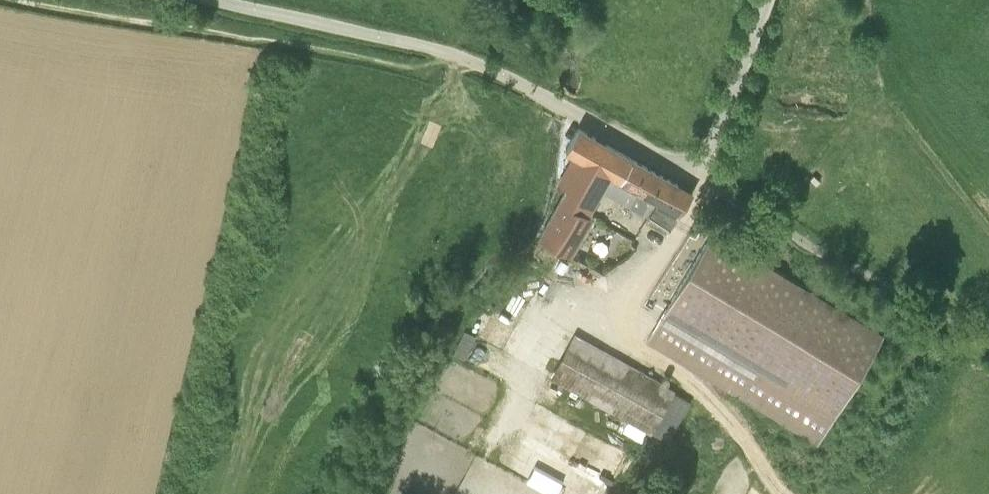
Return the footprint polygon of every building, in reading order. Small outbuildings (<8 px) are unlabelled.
[(612,147),(578,127),(567,149),(573,153),(559,181),(567,185),(541,235),(572,254),(595,215),(588,212),(610,172),(601,167),(612,147)] [(693,192),(612,147),(601,167),(610,172),(588,212),(595,215),(591,212),(606,185),(652,211),(649,215),(671,229),(693,192)] [(885,331),(873,323),(713,230),(703,247),(647,340),(820,441),(885,331)] [(551,378),(651,433),(670,442),(692,402),(675,391),(676,389),(575,332),(551,378)] [(553,486),(566,493),(592,493),(599,484),(567,464),(553,486)]
